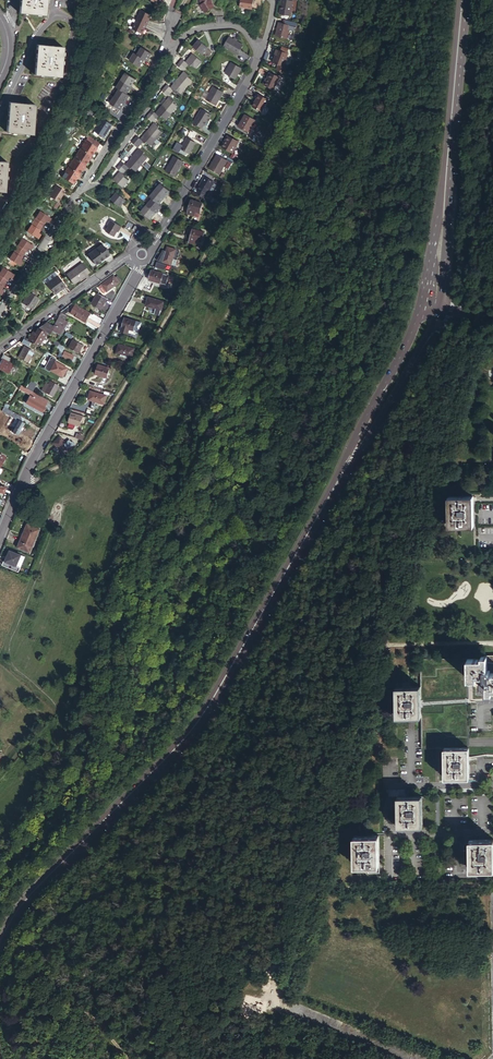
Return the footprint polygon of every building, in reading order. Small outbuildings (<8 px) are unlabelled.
[(19,13),(45,16),(46,0),(20,0),(19,13)] [(206,0),(201,0),(196,3),(198,6),(196,7),(202,15),(211,9),(206,2),(207,1),(206,0)] [(245,0),(242,0),(241,10),(253,12),(255,2),(245,0)] [(282,1),(280,13),(291,15),(293,0),(283,0),(283,1),(282,1)] [(139,12),(135,21),(145,26),(150,16),(139,12)] [(145,26),(135,21),(131,31),(141,35),(145,26)] [(282,23),(278,22),(275,35),(287,38),(290,25),(282,23)] [(241,46),(227,38),(222,47),(236,55),(241,46)] [(207,48),(198,40),(192,47),(201,55),(207,48)] [(37,45),(34,75),(60,77),(63,47),(37,45)] [(140,48),(135,55),(143,61),(146,62),(150,55),(140,48)] [(280,50),(277,49),(275,54),(276,54),(273,62),(279,64),(277,70),(284,73),(285,67),(283,66),(283,64),(287,52),(287,51),(280,50)] [(143,61),(135,55),(133,54),(128,61),(138,68),(143,61)] [(192,54),(186,62),(188,64),(190,66),(191,65),(196,69),(201,62),(192,54)] [(182,59),(179,62),(186,67),(188,64),(186,62),(182,59)] [(186,67),(179,62),(177,65),(183,71),(186,67)] [(239,69),(229,64),(224,74),(233,79),(239,69)] [(184,71),(177,80),(186,87),(192,81),(187,77),(189,75),(184,71)] [(270,73),(267,79),(264,85),(273,90),(279,78),(270,73)] [(123,74),(119,81),(129,88),(134,80),(123,74)] [(171,86),(182,93),(186,87),(177,80),(171,86)] [(115,88),(125,95),(129,88),(119,81),(115,88)] [(180,94),(182,93),(171,86),(170,88),(167,85),(164,88),(170,93),(173,90),(175,92),(176,90),(180,94)] [(170,93),(164,88),(161,91),(168,96),(170,93)] [(212,88),(205,100),(215,106),(221,93),(212,88)] [(125,95),(117,90),(112,98),(123,104),(128,97),(125,95)] [(268,100),(259,95),(252,105),(261,111),(268,100)] [(169,97),(163,106),(171,113),(177,106),(173,102),(173,101),(169,97)] [(118,111),(123,104),(112,98),(108,105),(118,111)] [(9,103),(6,132),(33,134),(35,105),(9,103)] [(163,106),(159,110),(156,114),(158,116),(160,117),(161,116),(165,120),(168,116),(171,113),(163,106)] [(204,125),(207,122),(208,119),(210,115),(201,110),(199,110),(198,110),(191,123),(201,128),(203,125),(204,125)] [(158,116),(156,114),(152,111),(149,114),(155,119),(158,116)] [(155,119),(149,114),(146,117),(153,122),(155,119)] [(255,120),(244,114),(238,126),(248,132),(255,120)] [(113,125),(103,119),(95,132),(105,138),(113,125)] [(155,123),(148,132),(156,139),(162,132),(158,128),(159,127),(155,123)] [(195,139),(197,134),(190,130),(186,137),(191,139),(192,139),(193,139),(195,139)] [(151,146),(156,139),(148,132),(141,140),(143,142),(146,143),(147,142),(151,146)] [(227,136),(224,140),(225,141),(222,148),(231,153),(238,142),(227,136)] [(143,142),(141,140),(138,137),(135,140),(141,145),(143,142)] [(194,143),(186,138),(180,149),(186,152),(189,153),(194,143)] [(141,145),(135,140),(132,143),(138,148),(141,145)] [(87,141),(81,150),(82,150),(91,157),(94,151),(95,152),(98,148),(87,141)] [(140,149),(133,158),(142,165),(148,158),(143,154),(144,153),(140,149)] [(82,150),(81,150),(75,160),(85,166),(88,161),(89,161),(92,157),(91,157),(82,150)] [(226,161),(216,155),(208,169),(219,174),(226,161)] [(183,161),(173,156),(165,171),(174,176),(183,161)] [(142,165),(133,158),(127,166),(129,168),(131,169),(132,168),(136,172),(142,165)] [(75,160),(70,169),(80,176),(83,170),(85,166),(75,160)] [(129,168),(127,166),(123,162),(120,166),(126,171),(129,168)] [(117,169),(121,172),(123,174),(126,171),(120,166),(117,169)] [(70,169),(64,178),(73,184),(77,179),(78,179),(80,176),(70,169)] [(123,188),(126,185),(129,181),(125,177),(126,176),(123,174),(121,172),(116,178),(114,180),(123,188)] [(204,177),(199,185),(200,186),(197,191),(196,194),(203,198),(205,195),(206,196),(213,182),(204,177)] [(155,191),(165,198),(170,191),(161,184),(155,191)] [(66,191),(57,186),(51,197),(59,202),(66,191)] [(152,199),(159,205),(165,198),(155,191),(150,197),(152,199)] [(126,201),(117,193),(111,200),(121,207),(126,201)] [(162,207),(159,205),(152,199),(147,206),(156,214),(162,207)] [(187,213),(194,216),(195,212),(198,203),(191,201),(187,213)] [(151,220),(156,214),(147,206),(141,212),(151,220)] [(33,221),(42,226),(45,221),(48,222),(51,218),(40,211),(33,221)] [(120,226),(109,220),(106,225),(107,226),(105,230),(112,235),(115,230),(117,231),(120,226)] [(38,232),(42,226),(33,221),(27,231),(37,238),(40,234),(38,232)] [(195,244),(196,240),(199,231),(192,229),(188,242),(195,244)] [(22,238),(16,248),(24,254),(28,248),(30,249),(33,245),(22,238)] [(108,255),(102,245),(88,254),(95,264),(108,255)] [(166,247),(162,262),(171,264),(175,250),(166,247)] [(24,254),(16,248),(9,258),(20,265),(22,261),(20,259),(24,254)] [(89,271),(83,262),(67,274),(74,282),(89,271)] [(0,273),(0,279),(5,283),(9,277),(11,278),(14,274),(4,267),(0,273)] [(151,270),(148,279),(165,284),(168,275),(151,270)] [(65,285),(58,275),(47,283),(55,293),(65,285)] [(114,275),(101,284),(102,284),(99,286),(99,288),(103,293),(104,293),(107,291),(107,292),(119,283),(114,275)] [(97,293),(91,289),(86,293),(95,298),(97,293)] [(38,298),(29,291),(22,302),(32,308),(38,298)] [(107,298),(97,293),(95,298),(92,303),(102,309),(107,298)] [(148,297),(145,305),(161,309),(164,301),(148,297)] [(78,306),(73,315),(86,322),(91,314),(78,306)] [(67,316),(60,312),(57,318),(58,318),(64,321),(67,316)] [(66,323),(64,321),(58,318),(54,326),(52,330),(60,334),(66,323)] [(124,318),(120,331),(127,333),(128,329),(133,330),(136,321),(124,318)] [(46,323),(38,328),(46,333),(49,335),(52,330),(54,326),(46,322),(46,323)] [(46,333),(38,328),(36,332),(34,332),(31,337),(30,336),(27,341),(30,342),(36,346),(39,342),(41,343),(46,333)] [(27,341),(24,339),(23,339),(21,343),(27,347),(30,342),(27,341)] [(72,340),(68,348),(77,353),(81,345),(72,340)] [(58,342),(56,348),(61,351),(64,346),(58,342)] [(116,352),(122,354),(129,356),(132,357),(134,348),(119,344),(116,352)] [(24,347),(18,357),(27,362),(33,352),(24,347)] [(61,356),(62,356),(71,360),(73,355),(64,351),(62,355),(61,356)] [(3,354),(1,359),(2,359),(0,363),(0,369),(8,373),(15,361),(3,354)] [(54,362),(50,370),(62,377),(67,369),(54,362)] [(108,368),(105,377),(116,380),(119,373),(116,372),(117,370),(108,368)] [(30,381),(26,389),(31,391),(35,384),(30,381)] [(48,384),(43,392),(52,396),(58,386),(49,381),(48,384)] [(90,391),(88,399),(103,404),(106,395),(90,391)] [(47,400),(32,392),(31,393),(25,403),(41,411),(47,400)] [(7,410),(4,408),(3,407),(1,411),(15,418),(18,420),(20,417),(7,410)] [(71,413),(68,423),(80,426),(82,416),(71,413)] [(30,422),(20,417),(18,420),(14,427),(11,432),(17,435),(23,423),(28,426),(30,422)] [(54,443),(58,447),(62,451),(66,454),(74,445),(69,442),(67,444),(60,437),(54,443)] [(23,449),(15,445),(12,449),(20,454),(23,449)] [(473,499),(473,497),(449,497),(449,527),(474,526),(473,499)] [(18,548),(30,553),(40,530),(27,525),(18,548)] [(4,561),(2,566),(19,573),(21,568),(17,567),(21,556),(10,551),(5,562),(4,561)] [(466,682),(476,681),(476,677),(482,677),(482,680),(485,680),(486,694),(491,694),(491,691),(492,691),(492,674),(488,674),(488,671),(485,671),(485,657),(479,657),(479,660),(465,661),(466,682)] [(443,750),(468,750),(467,742),(466,682),(465,661),(420,662),(420,689),(421,718),(421,750),(443,750)] [(421,718),(420,689),(396,689),(396,719),(421,718)] [(468,750),(443,750),(443,780),(468,780),(468,750)] [(421,796),(397,796),(397,826),(422,825),(421,796)] [(378,834),(354,834),(354,864),(378,864),(378,834)] [(469,840),(469,869),(492,869),(492,840),(469,840)]
